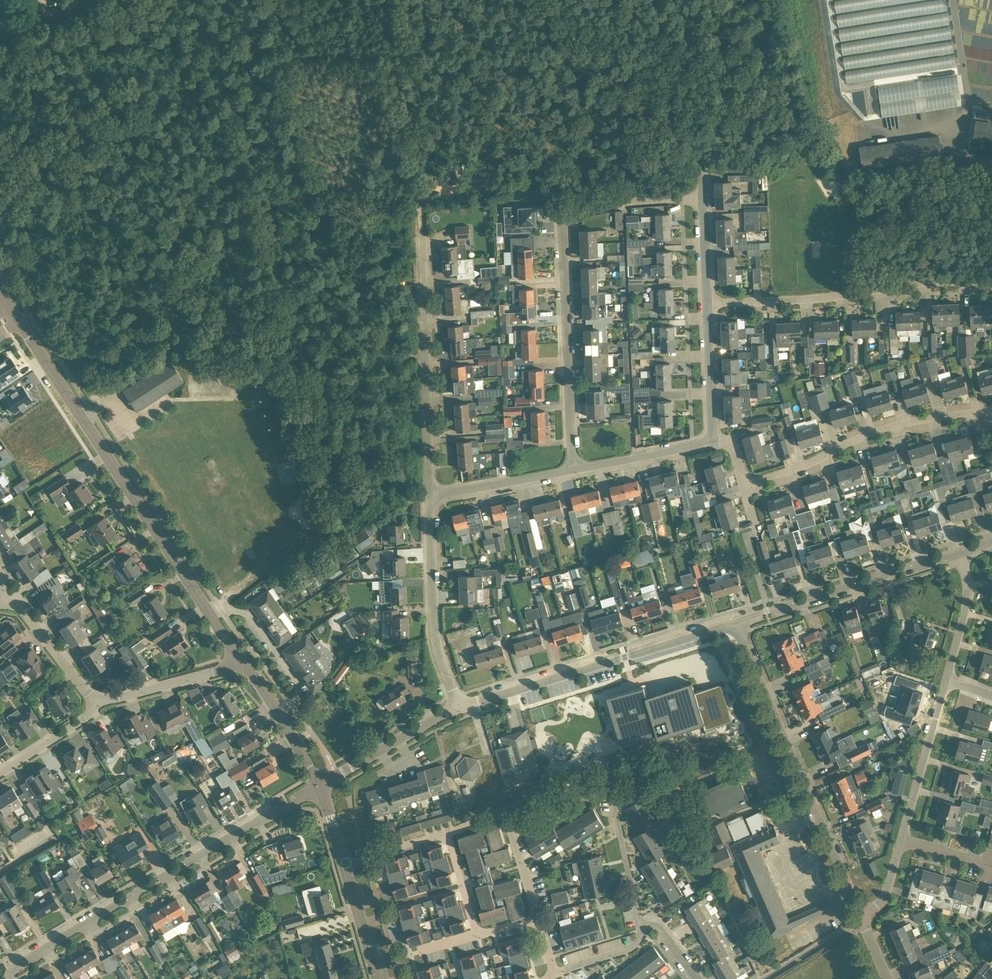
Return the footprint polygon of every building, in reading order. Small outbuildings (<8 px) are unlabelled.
[(958,75),(878,87),(883,117),(962,105),(958,75)] [(973,134),(971,145),(981,146),(983,137),(991,138),(991,134),(991,110),(988,110),(976,108),(974,120),(977,121),(974,134),(973,134)] [(940,135),(859,146),(862,168),(943,157),(940,135)] [(732,181),(716,182),(716,194),(740,193),(740,188),(732,189),(732,181)] [(740,193),(716,194),(717,207),(741,206),(740,193)] [(538,216),(538,208),(536,209),(535,207),(519,208),(519,209),(511,210),(512,218),(505,219),(505,233),(523,232),(522,225),(536,224),(536,216),(538,216)] [(760,211),(745,212),(746,231),(760,230),(760,211)] [(627,227),(649,226),(671,226),(670,213),(656,214),(656,219),(654,219),(654,220),(639,220),(639,215),(626,216),(627,227)] [(733,219),(717,219),(718,232),(734,231),(733,219)] [(470,226),(456,227),(457,239),(458,239),(459,245),(443,246),(444,260),(467,258),(465,238),(471,238),(470,226)] [(671,226),(649,226),(649,233),(657,233),(658,239),(671,239),(671,237),(673,237),(673,231),(671,231),(671,226)] [(581,230),(581,243),(597,242),(597,236),(607,236),(607,230),(597,230),(581,230)] [(734,231),(718,232),(718,245),(733,244),(734,244),(740,244),(740,237),(742,237),(742,231),(734,231)] [(519,263),(533,263),(532,248),(525,248),(525,237),(511,237),(512,264),(519,263)] [(597,242),(581,243),(582,256),(598,256),(597,242)] [(628,247),(629,265),(635,265),(635,252),(640,252),(640,247),(628,247)] [(642,258),(643,265),(650,264),(672,263),(672,251),(658,251),(658,257),(642,258)] [(719,257),(719,269),(744,268),(736,269),(735,256),(719,257)] [(753,268),(761,268),(761,256),(756,256),(757,268),(753,268)] [(467,258),(444,260),(445,274),(460,273),(460,272),(466,272),(466,266),(474,265),(473,258),(467,258)] [(519,263),(512,264),(512,272),(512,278),(520,277),(520,278),(534,277),(533,263),(519,263)] [(672,263),(650,264),(650,277),(673,276),(672,263)] [(481,268),(482,277),(490,276),(497,276),(496,266),(481,268)] [(582,267),(583,280),(597,280),(597,267),(582,267)] [(744,268),(719,269),(720,282),(736,281),(736,274),(744,274),(744,268)] [(761,268),(753,268),(754,283),(762,283),(761,268)] [(482,277),(478,277),(479,284),(485,284),(485,290),(492,289),(490,276),(482,277)] [(499,276),(500,284),(510,283),(510,276),(499,276)] [(583,280),(583,292),(598,292),(597,280),(583,280)] [(644,283),(629,283),(630,303),(636,303),(635,290),(644,290),(644,283)] [(446,286),(447,300),(461,298),(461,292),(468,291),(467,285),(460,285),(446,286)] [(514,304),(521,304),(535,303),(535,302),(537,302),(536,296),(534,296),(534,288),(521,289),(513,289),(514,304)] [(651,293),(651,301),(674,300),(673,288),(659,289),(659,290),(653,290),(651,293)] [(583,292),(584,305),(606,304),(606,292),(598,292),(583,292)] [(461,298),(447,300),(448,314),(462,313),(462,312),(469,312),(468,298),(461,299),(461,298)] [(674,300),(651,301),(651,302),(645,303),(645,308),(660,307),(660,314),(674,313),(674,300)] [(535,303),(521,304),(521,311),(514,312),(514,313),(500,314),(501,325),(512,324),(521,324),(521,318),(535,317),(535,310),(537,310),(537,304),(535,305),(535,303)] [(959,303),(946,304),(947,325),(960,324),(959,319),(960,319),(959,303)] [(606,304),(584,305),(584,317),(607,316),(607,304),(606,304)] [(946,304),(933,304),(933,320),(935,320),(935,325),(939,325),(939,327),(941,330),(947,329),(947,325),(946,304)] [(984,305),(971,306),(972,329),(976,329),(976,336),(985,335),(984,305)] [(471,311),(471,318),(477,317),(494,316),(494,309),(471,311)] [(908,311),(896,312),(897,326),(890,326),(891,354),(899,353),(898,334),(899,336),(909,335),(908,311)] [(920,311),(908,311),(909,335),(921,335),(920,311)] [(876,318),(864,319),(865,336),(877,336),(876,318)] [(764,325),(763,319),(755,320),(756,332),(759,332),(764,332),(764,325)] [(865,336),(864,319),(853,319),(854,337),(865,336)] [(738,320),(721,321),(722,334),(746,333),(746,327),(738,328),(738,320)] [(827,320),(815,321),(816,338),(827,338),(827,320)] [(838,320),(827,320),(827,338),(839,337),(838,320)] [(790,346),(788,322),(777,323),(778,346),(790,346)] [(800,322),(788,322),(790,346),(790,341),(801,341),(800,322)] [(512,324),(501,325),(501,333),(513,332),(512,324)] [(449,326),(450,339),(464,338),(463,331),(471,330),(470,325),(463,325),(449,326)] [(653,333),(653,339),(675,338),(675,325),(661,326),(661,333),(653,333)] [(632,333),(636,339),(637,339),(644,333),(639,327),(632,333)] [(516,345),(523,344),(536,343),(536,328),(522,329),(522,330),(515,330),(516,345)] [(585,329),(585,342),(600,342),(600,329),(585,329)] [(928,336),(929,345),(929,352),(934,351),(937,351),(936,332),(928,332),(928,336)] [(746,333),(722,334),(723,346),(739,346),(739,338),(747,338),(746,333)] [(966,335),(958,335),(959,356),(967,356),(966,335)] [(976,336),(967,337),(968,355),(970,355),(977,355),(976,336)] [(450,339),(451,354),(465,353),(465,352),(472,352),(472,347),(478,346),(477,338),(464,339),(464,338),(450,339)] [(675,338),(653,339),(654,346),(662,345),(662,351),(676,351),(675,338)] [(585,342),(586,355),(608,354),(607,341),(600,342),(585,342)] [(537,358),(536,343),(523,344),(523,352),(516,352),(516,358),(514,358),(514,364),(524,364),(524,358),(537,358)] [(854,345),(846,345),(846,360),(847,360),(855,360),(854,345)] [(765,351),(753,351),(754,359),(760,358),(765,358),(765,357),(765,351)] [(586,355),(586,367),(601,366),(608,366),(608,354),(586,355)] [(21,376),(17,371),(19,370),(19,369),(18,370),(10,357),(0,364),(0,378),(0,379),(0,390),(21,376)] [(641,358),(641,366),(655,365),(655,357),(654,357),(641,358)] [(929,359),(926,360),(927,360),(931,375),(939,373),(934,357),(929,359)] [(495,366),(495,377),(503,377),(502,358),(479,359),(480,367),(495,366)] [(739,358),(723,359),(724,371),(740,370),(739,358)] [(926,358),(918,359),(923,377),(931,375),(927,360),(926,360),(926,358)] [(123,391),(136,412),(183,381),(170,360),(123,391)] [(825,362),(815,362),(815,375),(825,375),(825,362)] [(648,371),(648,376),(651,376),(671,375),(670,363),(657,364),(657,370),(648,371)] [(452,366),(453,379),(474,377),(474,370),(473,364),(466,365),(452,366)] [(515,365),(502,366),(503,378),(515,378),(515,365)] [(601,366),(586,367),(587,380),(601,379),(601,366)] [(523,370),(523,385),(531,384),(544,384),(543,369),(530,370),(523,370)] [(740,370),(724,371),(724,384),(739,383),(740,383),(747,383),(747,376),(749,376),(749,370),(740,370)] [(885,373),(887,381),(897,378),(894,370),(885,373)] [(990,374),(979,377),(983,393),(991,391),(991,381),(990,374)] [(131,375),(121,382),(124,386),(134,380),(131,375)] [(671,375),(651,376),(652,390),(658,390),(658,389),(672,388),(671,375)] [(830,375),(821,378),(823,385),(833,382),(830,375)] [(963,375),(952,378),(957,395),(968,392),(963,375)] [(474,377),(453,379),(454,393),(468,392),(475,392),(475,386),(474,377)] [(957,395),(952,378),(940,381),(945,398),(957,395)] [(853,382),(858,396),(863,394),(858,380),(853,382)] [(851,398),(858,396),(853,382),(847,384),(851,398)] [(925,382),(914,385),(919,402),(930,398),(925,382)] [(533,398),(533,399),(545,398),(544,384),(531,384),(523,385),(524,396),(524,399),(533,398)] [(630,384),(612,384),(612,393),(622,392),(622,395),(630,395),(630,384)] [(919,402),(914,385),(903,388),(908,405),(919,402)] [(0,392),(0,398),(4,404),(8,402),(14,411),(20,408),(20,409),(26,405),(26,404),(31,400),(22,386),(14,391),(10,386),(0,392)] [(478,391),(478,397),(504,394),(503,387),(489,389),(489,390),(478,391)] [(823,387),(816,389),(822,409),(830,406),(825,391),(824,391),(823,387)] [(811,395),(809,396),(814,411),(822,409),(816,389),(810,391),(811,395)] [(587,391),(587,403),(604,403),(603,396),(608,395),(608,390),(603,390),(587,391)] [(888,390),(877,394),(882,411),(893,407),(888,390)] [(799,395),(803,408),(809,407),(805,393),(799,395)] [(882,411),(877,394),(866,397),(871,414),(882,411)] [(650,395),(634,395),(635,404),(651,403),(650,395)] [(741,395),(725,396),(725,409),(751,407),(751,401),(741,401),(741,395)] [(478,397),(479,407),(493,405),(492,396),(478,397)] [(524,399),(524,396),(515,397),(516,406),(533,405),(533,399),(533,398),(524,399)] [(649,408),(649,414),(673,413),(672,400),(658,401),(659,408),(649,408)] [(455,403),(456,417),(470,416),(477,416),(476,408),(476,402),(469,403),(469,402),(455,403)] [(604,403),(587,403),(588,416),(604,416),(604,415),(608,415),(607,409),(604,410),(604,403)] [(852,403),(841,406),(846,423),(857,420),(852,403)] [(508,414),(520,414),(520,406),(505,406),(505,415),(508,415),(508,414)] [(846,423),(841,406),(830,409),(835,426),(846,423)] [(751,407),(725,409),(726,421),(742,421),(742,415),(752,414),(751,407)] [(532,417),(532,425),(546,425),(549,425),(549,417),(546,417),(545,410),(532,411),(532,412),(524,412),(525,418),(532,417)] [(673,413),(649,414),(634,414),(634,428),(645,427),(645,420),(651,420),(651,426),(673,426),(673,413)] [(470,416),(456,417),(457,431),(471,430),(478,429),(477,424),(471,424),(470,416)] [(752,419),(753,426),(772,423),(771,416),(752,419)] [(486,425),(487,435),(504,434),(503,424),(486,425)] [(819,424),(808,427),(812,444),(824,440),(819,424)] [(546,425),(532,425),(533,434),(526,434),(526,440),(533,440),(547,440),(546,425)] [(812,444),(808,427),(796,430),(801,447),(812,444)] [(743,438),(747,450),(766,444),(764,437),(760,439),(759,433),(743,438)] [(970,435),(957,439),(964,459),(969,457),(968,453),(975,452),(976,455),(982,454),(978,441),(973,443),(970,435)] [(785,439),(780,440),(778,441),(783,459),(790,457),(785,439)] [(957,439),(946,442),(952,462),(963,459),(957,439)] [(458,441),(459,455),(480,454),(479,440),(471,441),(471,440),(458,441)] [(933,442),(921,446),(925,461),(938,457),(933,442)] [(766,444),(747,450),(750,462),(766,457),(765,453),(768,452),(766,444)] [(921,446),(909,449),(916,472),(928,469),(925,461),(921,446)] [(14,459),(6,447),(0,451),(0,454),(3,458),(0,460),(0,465),(1,467),(14,459)] [(896,449),(883,453),(891,475),(897,474),(894,466),(901,464),(896,449)] [(496,452),(497,466),(505,465),(504,452),(496,452)] [(721,452),(711,455),(713,462),(723,459),(721,452)] [(883,453),(872,456),(877,472),(884,470),(886,475),(891,475),(883,453)] [(472,454),(459,455),(460,469),(474,468),(481,467),(480,461),(480,454),(472,454)] [(706,468),(709,480),(725,475),(721,463),(706,468)] [(862,464),(849,467),(856,491),(869,487),(862,464)] [(849,467),(837,471),(844,495),(856,491),(849,467)] [(954,467),(947,469),(951,483),(954,482),(958,481),(957,477),(954,467)] [(951,483),(947,469),(942,471),(945,480),(946,484),(951,483)] [(663,474),(668,494),(672,494),(673,498),(683,495),(686,510),(692,509),(690,499),(686,484),(680,485),(677,470),(663,474)] [(978,475),(980,480),(986,478),(987,480),(991,478),(990,471),(978,475)] [(668,495),(668,494),(663,474),(649,477),(653,490),(654,497),(668,494),(668,495)] [(709,480),(702,482),(706,495),(729,488),(725,475),(709,480)] [(978,475),(972,476),(977,493),(983,491),(980,480),(978,475)] [(65,476),(47,488),(52,497),(62,490),(67,498),(65,500),(70,508),(74,508),(74,509),(92,497),(83,482),(73,488),(65,476)] [(977,493),(972,476),(969,477),(967,478),(968,482),(972,494),(977,493)] [(919,478),(911,480),(915,494),(919,493),(923,491),(919,478)] [(954,482),(956,486),(968,482),(967,478),(958,481),(954,482)] [(25,479),(14,486),(18,493),(29,485),(25,479)] [(826,479),(814,482),(820,499),(831,495),(833,503),(832,503),(836,518),(844,515),(840,500),(836,486),(829,488),(826,479)] [(638,480),(624,483),(628,497),(629,504),(642,501),(640,494),(641,494),(638,480)] [(915,494),(911,480),(905,482),(908,492),(909,496),(915,494)] [(808,502),(820,499),(814,482),(803,486),(808,502)] [(951,483),(942,485),(944,490),(956,486),(954,482),(951,483)] [(628,497),(624,483),(611,487),(614,501),(614,500),(616,507),(622,506),(620,499),(628,497)] [(988,509),(991,508),(991,484),(989,485),(991,491),(984,494),(988,509)] [(936,487),(940,500),(947,498),(944,490),(942,485),(936,487)] [(933,494),(935,502),(940,500),(936,487),(934,488),(931,489),(933,494)] [(599,489),(585,493),(589,507),(596,505),(598,512),(603,510),(602,503),(599,489)] [(882,489),(876,491),(880,504),(883,504),(886,503),(885,499),(882,489)] [(919,493),(920,498),(933,494),(931,489),(923,491),(919,493)] [(880,504),(876,491),(870,493),(873,502),(874,506),(878,505),(880,504)] [(589,507),(585,493),(572,496),(577,516),(590,513),(589,507)] [(779,497),(784,514),(789,512),(792,520),(797,519),(800,528),(808,526),(804,512),(796,514),(790,494),(779,497)] [(690,499),(691,505),(704,501),(703,496),(690,499)] [(901,498),(905,512),(912,509),(908,496),(901,498)] [(955,502),(948,504),(953,520),(964,516),(960,500),(958,496),(954,497),(955,502)] [(773,517),(784,514),(779,497),(768,501),(773,517)] [(972,497),(960,500),(964,516),(977,513),(972,497)] [(840,500),(844,515),(851,513),(850,510),(846,498),(840,500)] [(896,505),(899,513),(905,512),(901,498),(898,499),(895,500),(896,505)] [(509,516),(511,525),(524,522),(522,513),(519,499),(505,502),(509,516)] [(560,499),(546,502),(550,516),(557,514),(559,521),(564,520),(563,513),(560,499)] [(720,516),(715,517),(736,511),(732,499),(716,504),(720,516)] [(886,503),(883,504),(884,508),(896,505),(895,500),(886,503)] [(658,501),(650,503),(654,521),(662,519),(658,501)] [(695,523),(698,522),(700,522),(697,510),(706,507),(704,501),(691,505),(692,509),(695,523)] [(505,502),(492,505),(495,520),(496,520),(498,526),(503,525),(501,518),(509,516),(505,502)] [(550,516),(546,502),(533,505),(536,520),(537,519),(538,526),(544,525),(551,524),(550,518),(550,516)] [(654,521),(650,503),(642,505),(646,523),(654,521)] [(2,515),(6,521),(19,512),(15,506),(2,515)] [(466,512),(470,526),(472,532),(485,529),(483,522),(480,508),(466,512)] [(865,510),(869,524),(876,522),(873,512),(872,508),(865,510)] [(929,508),(924,510),(930,531),(942,527),(938,512),(930,514),(929,508)] [(618,509),(610,511),(613,523),(621,521),(618,509)] [(812,509),(804,512),(808,526),(811,525),(816,524),(812,509)] [(930,531),(924,510),(912,513),(918,535),(930,531)] [(613,523),(610,511),(603,513),(606,525),(613,523)] [(736,511),(715,517),(719,529),(724,528),(739,524),(736,511)] [(470,526),(466,512),(453,515),(456,528),(457,528),(458,535),(464,534),(472,532),(470,526)] [(0,516),(0,538),(12,530),(9,525),(6,521),(2,515),(0,516)] [(887,517),(887,519),(894,542),(907,538),(902,523),(897,524),(894,515),(887,517)] [(829,520),(830,524),(845,520),(843,516),(829,520)] [(86,528),(90,534),(95,531),(103,542),(97,545),(98,546),(116,534),(105,517),(92,525),(86,528)] [(851,528),(858,553),(871,549),(867,538),(873,537),(867,518),(865,518),(862,525),(852,520),(849,521),(851,528)] [(885,528),(877,530),(882,546),(894,542),(887,519),(882,520),(885,528)] [(824,526),(828,537),(834,535),(830,524),(829,520),(823,522),(824,526)] [(776,522),(768,524),(771,537),(775,536),(779,535),(776,522)] [(64,532),(70,541),(84,532),(78,523),(64,532)] [(614,525),(616,536),(624,534),(622,523),(614,525)] [(388,526),(381,526),(382,541),(403,540),(402,524),(388,525),(388,526)] [(840,536),(834,538),(838,550),(844,549),(846,556),(858,553),(851,528),(846,530),(849,539),(842,541),(840,536)] [(29,541),(36,536),(37,536),(33,529),(18,539),(22,545),(24,544),(29,541)] [(364,529),(350,538),(359,552),(374,542),(364,529)] [(799,529),(793,531),(798,547),(800,554),(806,553),(804,547),(805,546),(801,534),(799,529)] [(13,552),(20,547),(13,536),(15,535),(12,530),(0,538),(0,549),(2,551),(9,547),(13,552)] [(534,537),(532,530),(522,533),(528,557),(530,556),(538,555),(538,554),(537,549),(534,537)] [(779,535),(775,536),(777,541),(788,537),(794,555),(782,559),(787,574),(799,571),(798,566),(803,564),(800,554),(798,547),(793,531),(779,535)] [(703,534),(698,535),(700,542),(713,537),(712,532),(703,534)] [(534,536),(534,537),(537,549),(543,547),(540,535),(534,536)] [(570,535),(564,538),(568,546),(575,542),(570,535)] [(633,543),(631,535),(623,537),(625,544),(633,543)] [(494,538),(498,552),(506,550),(503,536),(494,538)] [(490,550),(491,554),(497,552),(493,539),(484,542),(486,551),(490,550)] [(757,541),(762,558),(769,556),(764,539),(757,541)] [(29,541),(24,544),(30,552),(35,549),(29,541)] [(703,544),(705,552),(714,549),(712,541),(703,544)] [(822,542),(816,543),(823,563),(835,560),(830,544),(823,546),(822,542)] [(805,546),(804,547),(806,553),(810,567),(823,563),(816,543),(805,546)] [(113,552),(102,559),(106,565),(107,564),(113,573),(119,569),(127,581),(141,572),(130,555),(118,563),(115,559),(117,558),(113,552)] [(640,552),(631,554),(633,562),(642,559),(640,552)] [(641,554),(644,563),(653,561),(650,552),(641,554)] [(777,560),(770,562),(775,578),(787,574),(782,559),(780,552),(775,554),(777,560)] [(27,554),(11,565),(17,574),(41,558),(37,553),(29,558),(27,554)] [(365,554),(355,561),(359,566),(361,564),(369,559),(366,556),(365,554)] [(592,556),(593,562),(601,560),(599,554),(592,556)] [(540,565),(538,555),(530,556),(532,567),(540,565)] [(404,557),(382,558),(383,578),(391,578),(391,573),(404,572),(404,557)] [(41,558),(17,574),(23,584),(39,573),(36,569),(44,564),(41,558)] [(369,559),(361,564),(367,574),(377,567),(374,563),(370,558),(369,559)] [(718,560),(722,571),(728,569),(724,558),(718,560)] [(453,560),(454,567),(466,566),(466,559),(453,560)] [(602,562),(604,570),(611,568),(609,560),(602,562)] [(704,561),(698,563),(701,575),(707,573),(704,561)] [(698,563),(690,565),(693,577),(696,576),(701,575),(698,563)] [(70,565),(66,568),(70,575),(75,572),(70,565)] [(732,576),(724,579),(728,592),(742,588),(736,567),(729,569),(732,576)] [(47,568),(42,571),(47,579),(53,576),(47,568)] [(552,575),(557,592),(574,587),(569,570),(552,575)] [(713,574),(708,576),(710,583),(714,596),(728,592),(724,579),(722,574),(714,577),(713,574)] [(476,575),(460,576),(461,589),(483,588),(483,577),(476,577),(476,575)] [(53,576),(38,585),(43,593),(36,598),(42,607),(65,591),(60,584),(62,583),(57,576),(54,578),(53,576)] [(616,578),(611,580),(616,597),(621,595),(617,581),(616,578)] [(392,579),(379,580),(380,593),(381,602),(391,601),(391,602),(406,601),(405,585),(392,586),(392,579)] [(697,579),(684,584),(686,590),(690,604),(704,600),(697,579)] [(82,580),(76,584),(80,590),(86,587),(82,580)] [(631,607),(635,620),(649,616),(643,595),(635,597),(633,590),(627,592),(625,585),(622,586),(620,580),(617,581),(621,595),(625,609),(631,607)] [(97,584),(89,589),(94,598),(103,593),(97,584)] [(585,584),(575,587),(581,607),(591,604),(585,584)] [(675,585),(669,587),(671,595),(675,608),(690,604),(686,590),(684,584),(676,587),(675,585)] [(127,594),(133,604),(147,595),(140,585),(127,594)] [(497,587),(493,587),(493,606),(501,606),(501,587),(497,587)] [(643,595),(649,616),(664,612),(656,587),(642,591),(643,595)] [(284,594),(286,598),(297,591),(295,588),(284,594)] [(483,588),(461,589),(461,602),(484,601),(483,588)] [(268,590),(250,603),(262,620),(263,619),(268,626),(267,627),(279,644),(292,635),(291,634),(296,630),(268,590)] [(576,591),(566,595),(570,609),(580,606),(576,591)] [(63,592),(42,607),(48,616),(56,610),(67,604),(71,611),(85,601),(81,595),(70,603),(64,594),(64,593),(63,592)] [(617,603),(603,607),(609,628),(623,624),(620,611),(619,611),(625,609),(621,595),(616,597),(615,597),(617,603)] [(145,603),(155,620),(167,612),(156,596),(148,601),(145,603)] [(880,599),(866,603),(873,625),(877,624),(889,621),(887,603),(882,605),(880,599)] [(538,602),(543,618),(549,616),(544,600),(538,602)] [(845,618),(840,620),(846,634),(851,632),(852,633),(863,630),(861,623),(856,606),(843,610),(845,618)] [(65,637),(81,627),(85,624),(80,616),(80,612),(77,607),(68,614),(72,620),(60,628),(65,637)] [(609,628),(603,607),(589,611),(592,619),(591,619),(595,632),(609,628)] [(392,635),(390,635),(408,634),(407,616),(398,617),(398,609),(384,610),(385,625),(392,624),(392,635)] [(361,611),(355,616),(360,622),(366,617),(361,611)] [(493,614),(499,636),(506,634),(501,617),(498,618),(497,613),(493,614)] [(572,620),(565,622),(570,640),(583,636),(579,623),(577,616),(572,617),(572,620)] [(570,640),(565,622),(557,625),(557,622),(551,624),(554,631),(552,631),(556,644),(570,640)] [(922,645),(931,648),(937,629),(928,626),(915,622),(912,633),(920,635),(918,643),(922,645)] [(150,633),(156,643),(163,638),(169,647),(174,655),(189,646),(179,631),(174,635),(172,631),(167,623),(150,633)] [(355,634),(350,636),(355,643),(362,634),(356,623),(350,626),(355,634)] [(0,648),(0,650),(6,657),(17,648),(13,642),(21,636),(12,624),(0,633),(0,642),(3,646),(0,648)] [(873,625),(868,627),(873,643),(882,641),(877,624),(873,625)] [(81,627),(65,637),(71,646),(86,636),(81,627)] [(106,631),(103,633),(106,638),(116,632),(113,627),(106,631)] [(535,636),(528,638),(532,652),(545,648),(541,635),(539,628),(533,629),(535,636)] [(811,633),(805,635),(808,644),(823,638),(821,631),(820,628),(811,632),(811,633)] [(493,634),(485,637),(493,663),(507,659),(503,646),(497,647),(493,634)] [(532,652),(528,638),(521,641),(519,634),(513,635),(515,643),(518,656),(532,652)] [(839,640),(836,641),(839,650),(847,646),(842,634),(837,636),(839,640)] [(298,671),(309,663),(309,660),(312,658),(311,657),(318,651),(306,635),(283,651),(286,655),(285,659),(290,660),(298,671)] [(795,635),(774,643),(780,657),(795,652),(801,649),(795,635)] [(493,663),(485,637),(477,639),(478,645),(479,645),(482,652),(475,654),(479,668),(493,663)] [(82,657),(87,665),(109,651),(101,638),(94,642),(97,647),(82,657)] [(135,644),(128,648),(134,657),(141,653),(135,644)] [(18,660),(32,678),(45,668),(39,661),(41,660),(32,649),(18,660)] [(128,651),(119,657),(123,663),(132,657),(128,651)] [(309,663),(298,671),(299,670),(308,682),(306,683),(313,692),(321,687),(323,685),(320,679),(329,673),(324,666),(324,665),(326,658),(322,653),(320,655),(318,651),(311,657),(312,658),(309,660),(309,663)] [(795,652),(780,657),(786,671),(804,664),(801,656),(797,658),(795,652)] [(103,655),(87,665),(93,674),(114,661),(108,653),(103,656),(103,655)] [(991,672),(991,656),(985,654),(981,669),(991,672)] [(332,679),(336,682),(353,659),(349,656),(332,679)] [(407,656),(407,662),(408,676),(417,676),(417,656),(407,656)] [(0,665),(1,666),(5,672),(13,666),(8,659),(0,665)] [(818,661),(805,666),(808,673),(820,668),(818,661)] [(867,667),(871,675),(882,670),(878,662),(867,667)] [(820,668),(808,673),(811,679),(823,674),(820,668)] [(888,668),(882,670),(884,676),(893,675),(895,670),(888,668)] [(111,671),(102,677),(106,682),(115,676),(111,671)] [(45,677),(49,682),(54,678),(50,673),(45,677)] [(896,696),(919,703),(923,692),(916,689),(918,681),(919,682),(919,681),(896,673),(893,683),(900,685),(896,696)] [(644,686),(607,697),(612,715),(621,744),(657,733),(658,738),(703,724),(705,729),(706,729),(715,726),(733,721),(721,683),(695,691),(692,682),(647,695),(644,686)] [(811,682),(793,689),(799,703),(822,694),(819,688),(815,690),(811,682)] [(383,697),(378,700),(377,703),(380,708),(383,709),(388,705),(390,709),(406,699),(404,695),(410,691),(405,683),(383,696),(383,697)] [(13,689),(11,686),(7,685),(4,687),(4,691),(6,694),(9,694),(12,692),(13,689)] [(49,707),(56,717),(68,709),(63,702),(68,698),(61,686),(55,690),(56,692),(46,699),(51,706),(49,707)] [(186,689),(196,705),(206,700),(198,686),(186,689)] [(213,719),(216,723),(240,710),(235,702),(236,701),(232,695),(231,696),(228,690),(220,695),(216,689),(205,695),(210,703),(211,705),(218,702),(222,708),(218,710),(213,719)] [(822,694),(799,703),(805,717),(818,712),(823,710),(820,702),(829,699),(826,692),(822,694)] [(861,700),(871,719),(880,715),(871,696),(861,700)] [(915,715),(919,703),(896,696),(893,707),(886,704),(883,712),(884,716),(900,722),(901,722),(901,721),(904,711),(915,715)] [(182,699),(158,712),(167,727),(180,719),(183,724),(185,723),(194,741),(195,741),(202,737),(182,699)] [(831,707),(830,707),(834,715),(847,709),(843,701),(831,707)] [(17,718),(18,721),(12,724),(22,739),(35,730),(31,724),(39,719),(30,706),(20,712),(21,715),(17,718)] [(965,724),(987,731),(991,715),(970,709),(965,724)] [(130,737),(140,732),(144,740),(156,733),(145,714),(139,718),(136,713),(121,721),(130,737)] [(0,753),(10,746),(4,738),(10,734),(2,722),(0,724),(0,753)] [(237,739),(244,751),(259,743),(252,730),(251,730),(247,723),(240,727),(241,729),(234,732),(238,738),(237,739)] [(710,728),(706,729),(707,735),(717,732),(715,726),(710,728)] [(831,727),(813,735),(820,750),(835,743),(834,741),(832,736),(835,735),(831,727)] [(98,744),(97,745),(104,757),(123,745),(116,734),(110,737),(104,728),(93,736),(98,744)] [(220,728),(206,736),(215,751),(229,743),(220,728)] [(901,728),(888,734),(892,743),(905,737),(901,728)] [(496,749),(507,789),(533,782),(530,772),(539,769),(535,755),(533,749),(530,739),(527,729),(512,733),(513,736),(506,738),(509,745),(496,749)] [(202,737),(195,741),(195,742),(197,745),(205,741),(203,737),(202,737)] [(820,750),(818,752),(821,757),(823,757),(826,763),(836,758),(847,753),(845,748),(847,747),(842,737),(834,741),(835,743),(820,750)] [(536,738),(530,739),(533,749),(535,755),(541,754),(536,738)] [(956,756),(977,762),(982,745),(973,742),(972,744),(960,740),(956,756)] [(855,760),(864,756),(874,751),(869,741),(850,750),(855,760)] [(66,761),(71,769),(72,770),(79,766),(80,768),(83,766),(86,771),(98,763),(89,749),(81,754),(76,747),(64,754),(67,759),(66,761)] [(225,751),(217,755),(227,769),(238,762),(235,757),(230,760),(225,751)] [(620,763),(620,762),(616,751),(605,755),(608,766),(620,763)] [(461,752),(450,763),(453,772),(451,773),(453,778),(454,777),(456,783),(461,781),(459,776),(473,779),(481,771),(478,759),(466,756),(465,757),(461,752)] [(174,754),(169,757),(167,758),(170,763),(177,759),(174,754)] [(258,775),(263,784),(278,775),(266,755),(252,764),(256,771),(258,775)] [(864,756),(855,760),(854,761),(856,766),(867,761),(864,756)] [(244,759),(227,769),(234,780),(251,770),(248,766),(244,759)] [(734,776),(698,791),(708,814),(719,810),(722,817),(763,799),(747,762),(731,769),(734,776)] [(443,764),(430,768),(438,793),(450,789),(443,764)] [(41,772),(37,774),(48,791),(59,785),(60,787),(66,783),(58,771),(53,775),(47,765),(40,770),(41,772)] [(946,785),(972,793),(975,783),(969,782),(972,772),(952,766),(946,785)] [(418,772),(419,778),(425,795),(431,793),(432,795),(438,793),(430,768),(418,772)] [(217,793),(212,796),(215,800),(214,801),(218,807),(218,808),(219,807),(220,809),(238,799),(235,794),(240,791),(234,780),(227,769),(216,776),(223,788),(223,789),(217,793)] [(892,792),(902,794),(902,795),(908,774),(907,774),(897,771),(892,792)] [(991,782),(991,775),(985,773),(983,779),(991,782)] [(32,789),(25,793),(30,800),(30,801),(31,802),(48,791),(37,774),(34,776),(33,774),(26,779),(32,789)] [(852,774),(832,781),(838,796),(852,790),(849,783),(855,781),(852,774)] [(108,778),(103,781),(107,786),(112,783),(108,778)] [(419,778),(405,782),(410,799),(425,795),(419,778)] [(156,779),(146,787),(162,809),(172,802),(156,779)] [(390,787),(397,810),(401,809),(399,803),(410,799),(405,782),(390,787)] [(390,785),(378,788),(385,813),(397,810),(390,787),(390,785)] [(4,793),(14,808),(18,814),(23,811),(19,805),(22,802),(13,787),(4,793)] [(385,813),(378,788),(366,792),(367,794),(373,817),(385,813)] [(857,788),(852,790),(838,796),(844,811),(845,810),(846,815),(859,809),(857,805),(864,803),(857,788)] [(451,793),(456,808),(461,807),(456,791),(451,793)] [(191,817),(195,824),(207,817),(201,808),(207,804),(202,796),(200,792),(188,799),(188,798),(180,802),(190,818),(191,817)] [(14,808),(4,793),(0,795),(0,806),(5,814),(14,808)] [(628,807),(635,820),(654,809),(646,797),(628,807)] [(980,805),(991,808),(991,801),(982,798),(980,805)] [(866,805),(870,812),(884,806),(881,799),(866,805)] [(30,800),(23,805),(32,818),(38,813),(31,802),(30,801),(30,800)] [(943,800),(938,819),(945,821),(943,827),(961,832),(963,824),(957,822),(960,812),(966,814),(967,808),(960,805),(943,800)] [(983,825),(990,827),(991,819),(991,808),(980,805),(975,803),(974,810),(986,814),(983,825)] [(594,809),(581,816),(592,835),(604,827),(594,809)] [(635,820),(642,833),(650,828),(653,826),(661,822),(654,809),(635,820)] [(754,905),(764,927),(768,925),(773,936),(792,928),(792,927),(830,910),(826,902),(788,918),(758,849),(781,839),(774,825),(769,827),(762,810),(747,817),(749,822),(746,823),(742,814),(727,821),(730,827),(727,828),(723,820),(708,826),(716,844),(717,843),(720,850),(710,854),(716,869),(733,861),(732,859),(738,857),(745,873),(741,875),(750,896),(754,894),(758,903),(754,905)] [(400,828),(402,834),(422,829),(422,828),(454,818),(452,812),(400,828)] [(90,814),(84,817),(91,829),(97,825),(90,814)] [(581,816),(568,824),(579,842),(592,835),(581,816)] [(84,817),(77,822),(83,832),(81,833),(85,840),(93,835),(89,830),(91,829),(84,817)] [(164,837),(166,841),(180,833),(173,822),(172,822),(169,817),(151,827),(159,841),(164,837)] [(848,828),(859,855),(874,848),(868,834),(872,832),(867,820),(848,828)] [(894,823),(887,821),(885,829),(892,831),(894,823)] [(464,841),(460,842),(462,850),(466,849),(473,873),(478,872),(482,889),(478,890),(484,909),(480,911),(482,919),(487,918),(488,922),(508,916),(508,915),(511,914),(513,919),(521,916),(520,912),(524,911),(518,891),(522,890),(520,882),(515,883),(514,879),(494,884),(493,879),(499,877),(496,869),(490,870),(489,865),(508,859),(507,854),(512,853),(509,845),(505,846),(500,826),(495,828),(494,823),(486,826),(487,830),(484,831),(483,830),(463,836),(464,841)] [(101,824),(94,828),(101,839),(107,835),(101,824)] [(552,824),(538,831),(550,850),(562,842),(560,840),(556,831),(552,824)] [(568,824),(556,831),(560,840),(562,842),(565,847),(567,850),(579,842),(568,824)] [(635,837),(642,849),(660,838),(653,826),(650,828),(642,833),(635,837)] [(550,850),(538,831),(526,839),(537,857),(550,850)] [(147,844),(140,832),(114,847),(125,866),(141,856),(138,850),(147,844)] [(16,834),(11,837),(15,842),(20,839),(16,834)] [(274,853),(285,850),(286,856),(304,850),(300,837),(290,840),(289,837),(271,843),(274,853)] [(642,849),(650,862),(657,858),(661,856),(668,851),(660,838),(642,849)] [(442,845),(421,851),(422,854),(424,861),(430,859),(432,867),(432,868),(449,863),(446,853),(445,854),(442,845)] [(76,847),(70,851),(73,855),(80,866),(85,863),(76,847)] [(560,852),(555,855),(558,861),(563,857),(560,852)] [(91,870),(98,882),(112,873),(105,861),(101,854),(92,859),(96,866),(91,870)] [(62,869),(52,875),(68,900),(81,892),(74,880),(79,876),(79,875),(82,873),(79,867),(80,866),(73,855),(67,859),(71,866),(63,871),(62,869)] [(407,855),(386,861),(388,870),(387,870),(389,880),(406,875),(404,867),(410,865),(407,855)] [(603,868),(601,855),(578,860),(581,872),(603,868)] [(553,856),(547,860),(550,865),(552,864),(556,861),(553,856)] [(642,867),(649,879),(668,868),(661,856),(657,858),(650,862),(642,867)] [(866,863),(872,875),(879,872),(873,860),(866,863)] [(222,872),(232,890),(242,884),(237,877),(247,871),(241,861),(222,872)] [(435,876),(429,878),(432,888),(453,882),(450,873),(452,872),(449,863),(432,868),(435,876)] [(262,864),(255,866),(265,883),(273,881),(268,874),(262,864)] [(35,873),(43,886),(51,881),(43,868),(35,873)] [(606,880),(603,868),(581,872),(583,885),(606,880)] [(649,879),(657,892),(675,881),(668,868),(649,879)] [(921,891),(928,893),(934,872),(924,869),(921,878),(914,876),(908,897),(918,900),(921,891)] [(256,872),(249,877),(259,894),(263,900),(270,896),(256,872)] [(934,872),(928,893),(925,902),(942,907),(948,886),(941,884),(944,875),(934,872)] [(11,898),(18,894),(6,874),(0,878),(0,881),(11,898)] [(406,875),(389,880),(392,890),(394,889),(397,898),(418,892),(415,882),(409,884),(406,875)] [(959,912),(961,903),(968,881),(957,878),(955,888),(948,886),(942,907),(959,912)] [(210,880),(191,891),(201,909),(217,899),(219,902),(222,900),(230,914),(236,911),(234,907),(236,906),(228,892),(220,897),(210,880)] [(606,880),(583,885),(586,898),(609,893),(606,880)] [(675,881),(657,892),(664,904),(683,893),(675,881)] [(968,881),(961,903),(968,905),(967,911),(968,911),(967,914),(976,917),(982,896),(975,894),(978,884),(968,881)] [(685,889),(683,890),(687,896),(694,891),(689,882),(684,885),(686,888),(685,889)] [(303,889),(301,889),(309,915),(331,909),(326,892),(322,893),(322,891),(321,892),(319,885),(303,890),(303,889)] [(989,885),(983,908),(988,910),(990,904),(991,904),(991,886),(989,885)] [(30,903),(39,917),(58,906),(49,891),(30,903)] [(446,895),(435,898),(438,908),(444,907),(446,915),(463,910),(460,900),(458,901),(456,892),(446,895)] [(687,915),(690,920),(708,910),(704,904),(708,902),(705,897),(685,909),(689,914),(687,915)] [(176,898),(163,906),(175,926),(188,918),(184,911),(176,898)] [(421,902),(399,908),(402,917),(400,918),(403,927),(420,922),(417,914),(424,912),(421,902)] [(715,907),(718,914),(727,909),(724,903),(715,907)] [(0,913),(0,922),(5,919),(14,932),(28,924),(16,904),(0,913)] [(175,926),(163,906),(148,915),(156,928),(156,927),(160,935),(175,926)] [(448,923),(442,925),(445,935),(457,932),(466,929),(464,920),(466,920),(465,919),(463,910),(446,915),(448,923)] [(695,924),(698,929),(718,919),(717,918),(714,912),(710,914),(708,910),(690,920),(693,925),(695,924)] [(913,914),(917,922),(928,917),(925,911),(924,910),(913,914)] [(728,911),(717,918),(718,919),(720,922),(723,921),(724,923),(732,918),(728,911)] [(277,921),(280,929),(303,922),(301,914),(277,921)] [(597,915),(584,919),(591,941),(604,937),(597,915)] [(193,921),(202,937),(209,933),(200,916),(193,921)] [(584,919),(572,922),(579,945),(591,941),(584,919)] [(700,935),(703,941),(721,931),(717,924),(720,922),(718,919),(698,929),(701,935),(700,935)] [(206,923),(217,940),(221,938),(211,920),(206,923)] [(420,922),(403,927),(406,937),(408,936),(410,945),(431,939),(428,929),(422,931),(420,922)] [(572,922),(560,926),(567,949),(579,945),(572,922)] [(135,923),(121,932),(129,944),(137,939),(141,947),(146,943),(142,936),(135,923)] [(891,930),(898,946),(915,939),(917,938),(912,928),(906,930),(904,925),(891,930)] [(738,933),(735,927),(728,930),(729,932),(728,933),(730,938),(737,933),(738,933)] [(707,945),(710,950),(731,939),(730,938),(728,933),(727,933),(723,935),(721,931),(703,941),(706,946),(707,945)] [(129,944),(121,932),(107,940),(115,953),(115,952),(120,960),(125,956),(121,949),(129,944)] [(737,933),(730,938),(731,939),(733,942),(733,943),(741,938),(737,933)] [(951,940),(959,942),(961,936),(953,933),(951,940)] [(975,941),(980,948),(987,944),(982,936),(975,941)] [(154,941),(162,953),(168,950),(160,937),(154,941)] [(332,964),(335,963),(329,942),(328,942),(327,937),(317,939),(301,944),(304,955),(316,951),(321,967),(322,967),(325,978),(336,978),(332,964)] [(712,956),(715,960),(733,949),(730,944),(733,942),(731,939),(710,950),(714,955),(712,956)] [(918,957),(920,962),(949,949),(949,948),(939,952),(936,946),(923,952),(924,953),(922,953),(915,939),(898,946),(904,962),(918,957)] [(520,940),(499,946),(502,956),(508,955),(511,963),(528,958),(525,949),(523,949),(520,940)] [(148,946),(158,963),(165,959),(155,942),(148,946)] [(223,951),(228,958),(238,952),(234,944),(223,951)] [(654,947),(642,955),(655,972),(667,963),(654,947)] [(93,948),(79,956),(87,969),(94,964),(99,972),(105,968),(100,960),(93,948)] [(715,968),(718,973),(736,962),(733,956),(736,954),(733,949),(715,960),(715,961),(713,962),(716,967),(715,968)] [(920,962),(922,967),(928,965),(952,954),(949,949),(920,962)] [(482,951),(461,957),(463,966),(461,967),(464,976),(481,972),(479,963),(485,962),(482,951)] [(631,964),(642,978),(647,978),(655,972),(642,955),(631,964)] [(79,956),(65,965),(73,977),(75,978),(82,978),(78,974),(87,969),(79,956)] [(507,973),(509,978),(526,978),(531,977),(529,968),(530,968),(528,958),(511,963),(513,971),(507,973)] [(718,973),(721,978),(722,978),(723,978),(733,978),(750,968),(747,964),(744,966),(743,965),(739,967),(736,962),(718,973)] [(216,969),(220,977),(232,971),(227,963),(216,969)] [(121,978),(127,978),(130,977),(122,964),(115,968),(121,978)] [(417,970),(420,978),(419,978),(436,978),(435,976),(441,974),(438,964),(417,970)] [(619,973),(624,978),(642,978),(631,964),(619,973)] [(922,967),(909,973),(912,978),(934,978),(928,965),(922,967)] [(983,974),(989,978),(991,978),(991,966),(991,965),(983,974)] [(946,978),(953,978),(959,974),(955,968),(944,977),(946,978)] [(972,978),(989,978),(983,974),(979,971),(972,978)]
